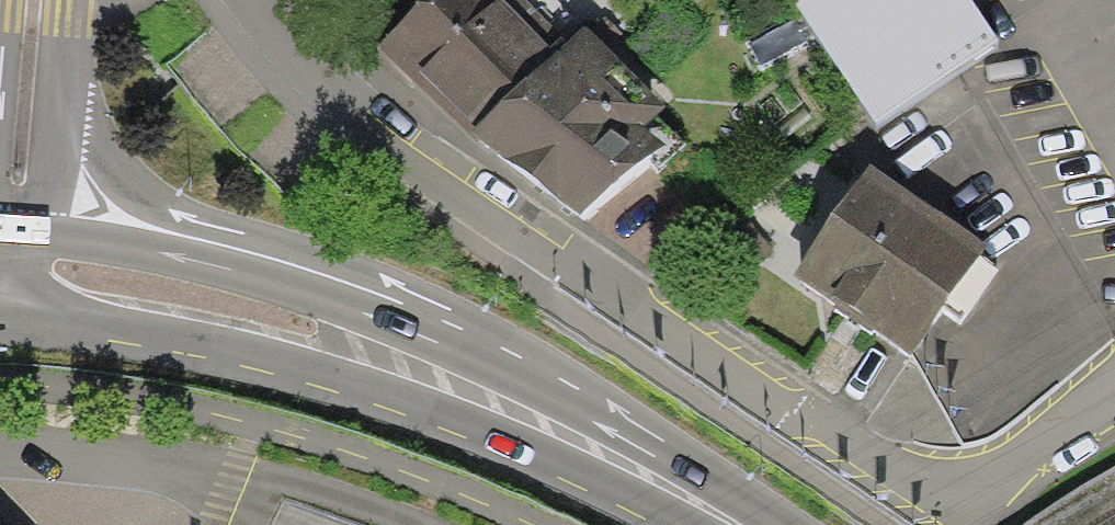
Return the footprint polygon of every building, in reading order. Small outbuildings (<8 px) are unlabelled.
[(378,46),(476,144),(481,137),(584,216),(648,156),(656,165),(681,140),(657,116),(666,107),(584,26),(568,42),(527,0),(430,0),(378,46)] [(877,125),(1001,42),(972,0),(794,0),(877,125)] [(985,245),(869,165),(792,276),(907,356),(985,245)]
